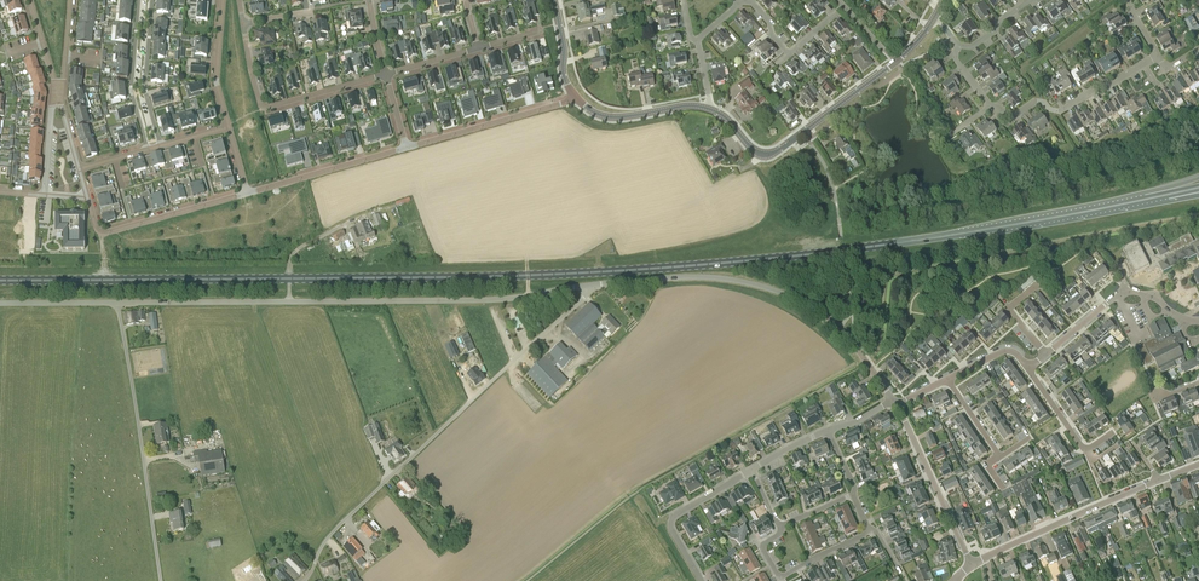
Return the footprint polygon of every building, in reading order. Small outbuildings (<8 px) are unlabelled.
[(196,20),(207,21),(209,5),(198,4),(198,0),(190,0),(190,8),(197,8),(196,20)] [(266,2),(265,0),(257,0),(257,3),(250,5),(251,8),(250,9),(251,12),(252,13),(252,14),(264,12),(267,12),(266,2)] [(397,5),(397,0),(388,0),(388,2),(380,4),(381,7),(380,7),(380,11),(381,11),(382,13),(387,12),(387,11),(393,9),(392,5),(397,5)] [(455,6),(454,1),(449,2),(449,0),(448,0),(437,2),(438,9),(439,8),(440,16),(448,14),(448,13),(454,12),(453,6),(455,6)] [(536,22),(535,17),(534,14),(539,13),(536,4),(535,0),(529,0),(526,1),(526,2),(528,6),(527,7),(526,7),(525,8),(525,9),(524,10),(524,11),(524,12),(525,13),(525,16),(524,16),(524,17),(524,18),(525,19),(526,19),(528,25),(536,22)] [(674,10),(672,0),(666,0),(664,0),(656,0),(658,6),(663,5),(664,12),(674,10)] [(776,4),(773,0),(760,0),(769,10),(776,4)] [(828,3),(825,0),(818,0),(816,2),(815,2),(807,9),(816,19),(824,12),(821,9),(828,3)] [(994,8),(1002,3),(1000,0),(988,0),(994,8)] [(1073,2),(1070,4),(1074,11),(1080,6),(1078,3),(1082,1),(1081,0),(1072,0),(1073,2)] [(82,2),(82,10),(95,11),(96,3),(82,2)] [(986,13),(989,10),(983,2),(973,9),(982,22),(989,17),(986,13)] [(588,5),(584,6),(584,3),(576,5),(578,15),(596,11),(595,7),(589,8),(588,5)] [(1054,8),(1060,16),(1066,12),(1069,14),(1072,12),(1066,4),(1063,6),(1061,3),(1054,8)] [(1152,7),(1154,11),(1147,15),(1151,21),(1161,16),(1162,15),(1159,11),(1163,9),(1159,3),(1152,7)] [(21,11),(19,4),(8,7),(10,14),(8,15),(9,18),(13,17),(12,14),(21,11)] [(622,10),(620,5),(611,7),(614,18),(625,15),(624,10),(622,10)] [(169,6),(158,6),(157,13),(161,13),(161,18),(170,18),(170,14),(169,14),(169,7),(169,6)] [(121,7),(120,14),(131,15),(132,8),(121,7)] [(882,18),(886,14),(879,8),(872,16),(880,23),(883,19),(882,18)] [(1060,16),(1054,8),(1047,13),(1050,16),(1047,18),(1053,26),(1056,23),(1063,19),(1060,16)] [(513,9),(504,11),(506,16),(507,15),(508,18),(503,19),(506,31),(515,28),(512,20),(516,19),(513,9)] [(82,10),(81,17),(95,19),(95,11),(82,10)] [(350,22),(362,20),(360,12),(352,14),(352,10),(344,11),(346,23),(350,22)] [(596,11),(578,15),(580,22),(591,20),(590,16),(597,15),(596,11)] [(744,26),(747,23),(749,25),(754,21),(749,16),(746,18),(742,13),(734,19),(739,25),(741,23),(744,26)] [(131,15),(120,14),(120,22),(131,22),(131,15)] [(486,24),(487,26),(486,26),(486,27),(485,28),(485,29),(486,29),(486,30),(487,30),(488,30),(489,36),(498,33),(495,25),(499,24),(496,14),(489,16),(491,23),(486,24)] [(1116,14),(1110,19),(1108,15),(1100,20),(1102,23),(1107,21),(1111,27),(1113,25),(1120,21),(1120,20),(1116,14)] [(1194,17),(1193,17),(1185,22),(1192,34),(1198,30),(1198,26),(1198,24),(1198,14),(1194,17)] [(792,20),(794,22),(790,26),(797,34),(804,28),(805,28),(809,25),(800,15),(797,18),(795,17),(792,20)] [(671,28),(671,27),(677,26),(676,18),(667,20),(667,16),(658,18),(661,31),(671,29),(671,28)] [(1164,23),(1161,16),(1151,21),(1155,28),(1162,24),(1164,27),(1170,23),(1168,20),(1164,23)] [(15,28),(25,25),(23,17),(12,21),(14,28),(15,28)] [(79,25),(94,27),(95,19),(81,17),(80,25),(79,25)] [(1039,17),(1032,22),(1033,22),(1037,28),(1039,31),(1042,29),(1043,30),(1046,28),(1048,30),(1052,28),(1047,21),(1044,23),(1039,17)] [(393,33),(402,31),(401,27),(399,28),(397,18),(383,20),(385,30),(393,29),(393,33)] [(1033,22),(1032,22),(1031,19),(1024,24),(1028,30),(1025,32),(1030,39),(1033,37),(1031,33),(1037,28),(1033,22)] [(1111,32),(1112,34),(1115,37),(1122,33),(1120,30),(1127,26),(1123,19),(1120,20),(1120,21),(1113,25),(1111,27),(1113,30),(1111,32)] [(362,20),(350,22),(351,30),(347,30),(348,34),(355,33),(355,29),(363,28),(362,20)] [(156,21),(156,28),(165,29),(165,30),(167,30),(167,29),(167,22),(156,21)] [(845,23),(842,25),(839,21),(833,27),(841,35),(844,32),(847,36),(852,32),(845,23)] [(967,37),(977,30),(971,21),(961,28),(967,37)] [(324,34),(328,33),(326,22),(317,23),(319,32),(315,32),(316,41),(324,40),(323,37),(325,37),(324,34)] [(129,28),(120,27),(120,24),(112,23),(112,26),(118,27),(117,34),(128,35),(129,28)] [(25,25),(15,28),(14,28),(16,35),(27,32),(25,25)] [(94,27),(79,25),(78,33),(92,34),(93,27),(94,27)] [(305,43),(312,42),(311,35),(307,35),(305,25),(296,27),(298,38),(302,38),(304,39),(305,43)] [(601,31),(600,26),(593,27),(594,31),(585,33),(586,39),(587,38),(589,46),(599,44),(596,32),(601,31)] [(465,42),(462,31),(457,32),(456,27),(448,29),(451,37),(454,36),(457,45),(465,42)] [(156,28),(154,28),(154,36),(165,36),(165,30),(165,29),(156,28)] [(1161,32),(1163,36),(1157,40),(1161,46),(1171,40),(1169,37),(1172,35),(1168,28),(1161,32)] [(261,45),(266,45),(275,43),(273,32),(269,33),(268,29),(258,31),(255,35),(256,41),(260,40),(261,45)] [(1018,45),(1023,41),(1027,39),(1022,32),(1019,35),(1015,30),(1009,34),(1011,37),(1016,43),(1018,45)] [(433,33),(435,42),(438,41),(441,49),(449,47),(446,35),(441,36),(440,31),(433,33)] [(722,45),(725,42),(728,46),(733,41),(728,35),(725,38),(720,32),(712,39),(717,44),(719,42),(722,45)] [(824,35),(820,38),(825,44),(821,47),(828,54),(831,51),(828,48),(830,46),(832,48),(837,44),(834,42),(835,41),(827,32),(826,32),(827,33),(824,35)] [(92,34),(78,33),(77,42),(91,43),(92,34)] [(435,42),(433,33),(425,35),(427,40),(422,42),(425,53),(434,51),(431,43),(435,42)] [(679,36),(675,37),(674,33),(666,35),(669,49),(679,47),(678,44),(681,43),(680,42),(681,42),(681,38),(680,38),(679,36)] [(128,35),(117,34),(116,42),(115,42),(114,45),(118,46),(118,42),(128,43),(128,35)] [(165,36),(154,36),(153,43),(154,43),(164,44),(165,36)] [(751,36),(744,43),(747,46),(754,40),(751,36)] [(207,49),(208,42),(199,41),(199,38),(195,37),(195,41),(196,41),(196,48),(207,49)] [(398,38),(399,42),(394,44),(395,49),(390,51),(394,62),(402,60),(400,51),(403,50),(401,42),(399,37),(398,38)] [(856,47),(863,42),(859,37),(852,43),(856,47)] [(1011,37),(1005,42),(1009,47),(1006,49),(1010,56),(1014,53),(1012,51),(1018,46),(1018,45),(1016,43),(1011,37)] [(1130,43),(1127,44),(1134,57),(1141,53),(1137,47),(1141,45),(1136,37),(1129,42),(1130,43)] [(408,40),(401,42),(403,50),(407,49),(409,58),(417,56),(414,44),(409,45),(408,40)] [(1171,40),(1161,46),(1164,52),(1171,48),(1173,52),(1180,48),(1178,44),(1174,46),(1171,40)] [(765,41),(760,46),(757,42),(751,48),(754,51),(756,49),(761,54),(771,46),(770,47),(765,41)] [(164,44),(154,43),(154,50),(165,51),(165,44),(164,44)] [(1127,44),(1124,46),(1124,45),(1117,49),(1121,56),(1124,54),(1128,61),(1134,57),(1127,44)] [(531,54),(533,60),(534,64),(542,62),(540,58),(545,56),(543,48),(538,50),(537,45),(526,48),(527,49),(525,50),(526,55),(531,54)] [(776,52),(771,46),(761,54),(762,55),(763,54),(766,57),(763,60),(768,65),(774,60),(771,57),(776,52)] [(814,47),(809,52),(808,52),(813,57),(813,58),(818,63),(823,58),(826,55),(820,48),(817,50),(814,47)] [(117,48),(117,55),(128,56),(128,49),(117,48)] [(207,49),(196,48),(195,56),(194,55),(193,59),(197,59),(197,56),(207,57),(207,49)] [(260,65),(273,63),(271,55),(270,55),(269,48),(261,49),(263,56),(259,57),(260,65)] [(598,49),(601,60),(591,62),(593,72),(606,69),(605,64),(608,63),(605,48),(598,49)] [(808,52),(809,52),(807,49),(801,54),(806,60),(803,62),(808,68),(813,64),(810,60),(813,58),(813,57),(808,52)] [(861,49),(853,55),(851,57),(856,64),(856,63),(862,71),(869,66),(868,64),(871,62),(861,49)] [(165,51),(154,50),(153,58),(164,59),(165,51)] [(1111,52),(1113,55),(1106,59),(1112,70),(1120,66),(1117,60),(1120,59),(1114,50),(1111,52)] [(516,51),(508,53),(512,67),(519,65),(520,69),(525,68),(522,56),(517,58),(516,51)] [(353,54),(356,64),(359,63),(362,71),(370,69),(369,66),(372,65),(370,59),(367,59),(367,57),(362,59),(361,53),(353,55),(353,54)] [(670,66),(675,65),(687,63),(685,55),(677,57),(676,53),(668,55),(670,66)] [(356,64),(353,54),(344,56),(346,62),(347,61),(348,63),(343,64),(346,76),(355,73),(352,65),(356,64)] [(128,56),(117,55),(116,63),(117,63),(117,62),(127,63),(128,56)] [(500,63),(498,56),(488,58),(492,71),(501,68),(502,72),(506,71),(504,62),(500,63)] [(980,61),(982,64),(975,69),(979,75),(989,68),(987,65),(991,62),(987,56),(980,61)] [(26,68),(36,65),(34,58),(24,61),(26,68)] [(334,70),(337,69),(335,59),(328,61),(329,68),(325,69),(328,81),(336,78),(334,70)] [(1106,59),(1099,64),(1097,61),(1094,63),(1099,71),(1102,69),(1105,75),(1112,70),(1106,59)] [(205,71),(206,71),(207,67),(206,67),(206,66),(197,65),(197,61),(188,60),(187,67),(192,67),(191,73),(205,75),(205,71)] [(316,75),(319,74),(315,60),(308,62),(311,73),(307,74),(310,86),(318,83),(316,75)] [(800,62),(797,64),(796,62),(795,63),(793,61),(789,65),(788,64),(786,66),(790,71),(789,72),(793,76),(800,70),(803,74),(807,70),(800,62)] [(1084,65),(1086,70),(1083,72),(1089,81),(1095,77),(1091,71),(1095,69),(1090,61),(1084,65)] [(117,63),(117,70),(128,71),(128,63),(127,63),(117,62),(117,63)] [(469,64),(472,76),(477,75),(478,78),(484,77),(482,69),(479,70),(476,62),(469,64)] [(848,77),(853,74),(845,63),(839,67),(840,68),(834,73),(840,82),(847,77),(847,78),(848,78),(848,77)] [(933,82),(936,80),(945,74),(938,65),(936,66),(934,63),(924,70),(933,82)] [(726,81),(729,80),(728,75),(725,76),(724,70),(728,69),(727,67),(724,64),(716,65),(717,69),(710,70),(713,83),(726,81)] [(38,72),(36,65),(26,68),(28,75),(29,75),(39,72),(38,72)] [(152,67),(152,75),(163,76),(164,68),(165,68),(165,65),(162,65),(162,68),(152,67)] [(71,79),(82,80),(83,72),(79,71),(79,68),(73,67),(73,71),(72,71),(71,79)] [(459,84),(464,83),(460,68),(455,70),(455,68),(446,70),(449,83),(458,80),(459,84)] [(651,76),(645,77),(645,74),(645,72),(643,71),(643,68),(639,69),(640,74),(640,75),(640,78),(642,84),(641,85),(642,89),(647,88),(647,87),(653,86),(651,76)] [(989,68),(979,75),(984,81),(991,76),(993,79),(999,75),(995,69),(992,71),(989,68)] [(1083,72),(1080,74),(1077,69),(1070,73),(1075,81),(1078,79),(1082,85),(1089,81),(1083,72)] [(128,71),(117,70),(116,77),(127,78),(128,71)] [(296,80),(299,79),(297,70),(293,71),(293,72),(290,73),(291,78),(287,80),(290,91),(298,89),(296,80)] [(38,72),(39,72),(29,75),(31,82),(42,78),(40,71),(38,72)] [(1059,75),(1062,79),(1058,81),(1064,91),(1072,87),(1069,82),(1072,81),(1066,71),(1059,75)] [(689,75),(682,76),(682,72),(672,74),(673,81),(675,82),(677,82),(678,88),(684,86),(685,87),(687,87),(687,86),(687,85),(691,84),(689,75)] [(1180,74),(1189,89),(1198,83),(1198,82),(1193,72),(1186,76),(1184,72),(1180,74)] [(437,73),(427,75),(431,87),(435,86),(437,92),(444,90),(445,91),(445,90),(442,80),(439,80),(437,73)] [(789,77),(785,80),(779,74),(780,73),(777,76),(775,76),(775,77),(772,80),(776,84),(773,87),(777,92),(787,83),(792,88),(796,85),(789,77)] [(836,91),(828,81),(826,78),(827,77),(825,73),(819,78),(824,84),(820,87),(828,97),(836,91)] [(275,83),(270,84),(271,87),(268,87),(270,93),(272,92),(273,96),(282,94),(279,85),(283,84),(280,74),(277,75),(277,77),(273,78),(275,83)] [(1177,77),(1179,81),(1172,85),(1175,89),(1179,95),(1189,89),(1180,74),(1177,77)] [(163,76),(152,75),(151,82),(160,83),(160,86),(164,87),(164,83),(163,83),(163,76)] [(640,78),(640,75),(628,77),(630,87),(641,85),(642,84),(640,78)] [(513,79),(505,81),(506,88),(510,87),(513,99),(521,97),(520,94),(529,92),(526,83),(528,82),(527,77),(514,81),(513,79)] [(551,79),(546,81),(545,81),(543,77),(538,79),(538,81),(534,82),(538,94),(543,92),(544,94),(548,93),(548,91),(554,89),(551,79)] [(958,90),(956,87),(959,84),(953,77),(942,85),(950,95),(953,93),(954,93),(958,90)] [(42,78),(31,82),(33,88),(43,85),(44,85),(42,78)] [(71,79),(70,89),(81,88),(82,80),(71,79)] [(419,93),(424,91),(421,82),(417,83),(416,79),(402,82),(405,92),(418,88),(419,93)] [(751,84),(747,79),(740,84),(738,86),(742,90),(744,88),(744,89),(751,84)] [(1002,79),(999,81),(989,88),(995,96),(1005,89),(1001,84),(1003,82),(1002,79)] [(1058,81),(1055,84),(1052,80),(1045,84),(1051,94),(1055,91),(1057,95),(1064,91),(1058,81)] [(113,92),(125,91),(124,84),(115,85),(114,81),(111,82),(111,85),(112,85),(113,92)] [(190,89),(187,90),(189,98),(196,96),(195,93),(204,90),(204,88),(203,84),(203,85),(202,83),(197,85),(196,83),(188,85),(190,89)] [(43,85),(33,88),(32,89),(34,96),(46,95),(43,85)] [(81,88),(70,89),(72,98),(83,95),(81,88)] [(802,99),(803,100),(800,102),(804,108),(807,105),(809,108),(816,104),(811,97),(814,95),(809,88),(803,92),(806,96),(802,99)] [(1009,92),(1011,95),(1006,99),(1013,109),(1021,104),(1014,94),(1018,91),(1015,88),(1009,92)] [(154,106),(169,102),(167,94),(169,93),(168,89),(160,90),(162,95),(152,97),(154,106)] [(1175,89),(1168,93),(1166,89),(1162,91),(1171,106),(1181,99),(1179,95),(1175,89)] [(374,90),(367,92),(370,102),(377,100),(374,90)] [(496,109),(496,107),(503,105),(499,90),(493,91),(494,97),(486,99),(487,101),(483,102),(485,111),(487,110),(487,112),(496,109)] [(125,91),(113,92),(114,100),(112,100),(113,103),(117,103),(116,100),(126,99),(125,91)] [(471,115),(472,116),(477,115),(476,112),(479,112),(475,96),(474,93),(473,91),(468,93),(469,99),(467,99),(467,100),(461,102),(463,110),(462,110),(464,117),(471,115)] [(1158,93),(1161,98),(1154,102),(1160,112),(1171,106),(1162,91),(1158,93)] [(741,108),(751,100),(745,92),(735,100),(741,108)] [(1118,99),(1111,103),(1118,113),(1128,107),(1124,101),(1119,92),(1116,95),(1118,99)] [(46,95),(34,96),(34,105),(45,105),(46,95)] [(85,102),(83,95),(72,98),(74,105),(85,102)] [(356,95),(348,98),(352,110),(364,107),(362,98),(357,99),(356,95)] [(1128,99),(1124,101),(1128,107),(1133,115),(1143,109),(1148,117),(1152,114),(1148,106),(1149,106),(1142,96),(1137,99),(1137,98),(1130,103),(1128,99)] [(757,101),(760,105),(766,101),(762,97),(757,101)] [(963,99),(958,103),(956,100),(950,105),(952,109),(955,107),(961,115),(958,117),(959,118),(962,116),(961,116),(970,110),(970,109),(970,110),(966,104),(963,99)] [(332,106),(327,107),(331,121),(336,119),(335,115),(342,113),(339,100),(331,102),(332,106)] [(751,100),(741,108),(743,110),(741,112),(745,116),(749,113),(750,114),(754,111),(753,110),(758,106),(755,102),(754,103),(751,100)] [(85,102),(74,105),(76,112),(85,109),(85,110),(87,109),(85,102)] [(786,107),(789,110),(785,113),(792,122),(798,117),(793,110),(796,108),(792,102),(786,107)] [(1118,113),(1111,103),(1104,107),(1102,103),(1098,105),(1107,120),(1118,113)] [(33,112),(43,113),(44,113),(45,105),(34,105),(33,112)] [(320,105),(313,107),(316,120),(323,118),(320,105)] [(444,124),(450,122),(449,120),(454,119),(452,111),(451,111),(449,105),(436,108),(438,115),(440,114),(442,122),(443,122),(444,124)] [(1097,112),(1091,116),(1095,122),(1094,122),(1097,126),(1107,120),(1098,105),(1095,107),(1097,112)] [(129,107),(118,111),(120,120),(132,116),(129,107)] [(76,112),(75,112),(77,119),(87,116),(85,110),(85,109),(76,112)] [(208,109),(197,112),(199,116),(202,116),(205,124),(211,122),(211,120),(216,118),(214,110),(208,112),(208,109)] [(185,113),(189,127),(196,125),(194,117),(197,116),(196,110),(185,113)] [(33,112),(32,111),(31,119),(42,120),(43,113),(33,112)] [(292,112),(292,113),(296,128),(297,128),(296,127),(302,126),(303,127),(298,111),(292,113),(292,112)] [(1079,111),(1075,114),(1084,128),(1094,122),(1095,122),(1091,116),(1088,111),(1081,116),(1079,111)] [(413,124),(415,132),(421,131),(421,130),(424,129),(424,127),(430,125),(428,118),(432,117),(431,112),(426,113),(427,116),(421,118),(420,114),(414,116),(416,123),(413,124)] [(189,127),(185,113),(175,116),(176,122),(180,120),(182,129),(189,127)] [(1033,119),(1029,122),(1035,130),(1039,127),(1041,131),(1045,128),(1043,124),(1046,122),(1041,114),(1037,117),(1034,120),(1033,119)] [(1071,116),(1074,120),(1067,124),(1074,134),(1084,128),(1075,114),(1071,116)] [(170,118),(161,121),(164,133),(174,130),(173,127),(177,125),(176,122),(175,116),(174,115),(170,116),(170,118)] [(89,124),(87,116),(77,119),(79,127),(89,124)] [(284,126),(288,125),(286,116),(282,117),(281,116),(268,120),(271,129),(283,125),(284,126)] [(42,120),(31,119),(30,126),(41,127),(42,120)] [(391,135),(390,128),(386,129),(383,119),(375,121),(376,127),(366,130),(370,143),(379,140),(378,138),(391,135)] [(991,124),(989,126),(985,121),(976,127),(985,139),(996,131),(991,124)] [(1033,139),(1031,137),(1033,136),(1027,128),(1024,130),(1021,125),(1013,131),(1020,141),(1024,138),(1026,141),(1025,141),(1028,145),(1034,141),(1035,143),(1038,141),(1035,137),(1033,139)] [(79,137),(90,134),(88,127),(77,130),(79,137)] [(712,135),(719,133),(717,127),(710,129),(712,135)] [(131,130),(124,132),(127,143),(134,141),(132,132),(135,131),(134,128),(131,128),(131,130)] [(41,139),(42,131),(31,130),(30,138),(41,139)] [(124,132),(124,130),(116,132),(116,131),(113,132),(114,137),(117,136),(120,145),(127,143),(124,132)] [(92,141),(90,134),(79,137),(81,144),(83,144),(92,141)] [(344,137),(339,138),(342,150),(347,148),(348,152),(356,149),(352,134),(344,136),(344,137)] [(977,151),(983,147),(978,140),(975,142),(969,134),(959,142),(962,146),(965,144),(970,150),(975,147),(977,151)] [(845,142),(841,137),(839,139),(837,139),(836,140),(836,141),(835,141),(838,145),(837,146),(836,146),(836,147),(836,148),(836,149),(837,150),(838,150),(839,150),(840,149),(840,150),(843,148),(851,161),(855,158),(855,157),(853,153),(852,154),(847,146),(848,145),(845,142)] [(30,138),(30,145),(41,146),(41,139),(30,138)] [(224,148),(222,139),(204,144),(205,148),(211,146),(212,151),(224,148)] [(308,152),(304,139),(278,147),(279,153),(289,150),(292,158),(286,160),(288,167),(303,162),(301,155),(300,156),(300,154),(308,152)] [(92,141),(83,144),(84,151),(95,148),(93,140),(92,141)] [(709,159),(720,152),(725,149),(722,143),(706,153),(709,159)] [(328,149),(329,149),(327,144),(322,145),(322,146),(315,148),(314,145),(310,146),(312,154),(316,153),(318,160),(324,159),(323,157),(329,155),(328,149)] [(30,145),(29,152),(40,153),(41,146),(30,145)] [(189,165),(184,147),(174,149),(178,161),(183,160),(185,166),(189,165)] [(95,148),(84,151),(87,158),(97,155),(95,148)] [(227,157),(224,148),(212,151),(214,156),(208,158),(209,162),(227,157)] [(178,161),(174,149),(165,152),(170,170),(175,169),(173,163),(178,161)] [(40,153),(29,152),(29,160),(30,160),(40,161),(40,160),(40,153)] [(170,170),(165,152),(156,154),(159,166),(164,165),(166,171),(170,170)] [(720,152),(709,159),(714,166),(725,160),(720,152)] [(159,166),(156,154),(147,157),(152,175),(156,174),(154,168),(159,166)] [(152,175),(147,157),(137,160),(141,172),(146,170),(147,176),(152,175)] [(230,167),(227,157),(209,162),(210,167),(216,165),(218,170),(230,167)] [(141,172),(137,160),(128,162),(133,181),(136,180),(137,179),(136,173),(141,172)] [(29,167),(29,174),(40,175),(40,168),(29,167)] [(232,176),(230,167),(218,170),(219,175),(213,177),(214,181),(232,176)] [(105,182),(104,177),(110,175),(109,171),(91,176),(93,185),(105,182)] [(846,177),(843,172),(837,175),(840,181),(846,177)] [(31,182),(39,183),(40,175),(26,174),(26,182),(22,182),(22,185),(30,186),(31,182)] [(209,193),(204,175),(203,175),(199,176),(201,182),(196,184),(199,196),(209,193)] [(235,186),(232,176),(214,181),(215,185),(221,184),(223,189),(224,189),(225,189),(229,188),(228,187),(235,186)] [(199,196),(196,184),(191,185),(189,179),(185,180),(190,198),(199,196)] [(190,198),(185,180),(181,181),(182,187),(177,189),(181,201),(190,198)] [(96,195),(115,189),(114,189),(113,185),(107,187),(105,182),(93,185),(96,195)] [(181,201),(177,189),(172,190),(171,184),(166,185),(171,203),(181,201)] [(169,206),(164,188),(159,189),(161,195),(156,196),(159,208),(169,206)] [(111,200),(110,195),(116,194),(115,189),(96,195),(97,195),(99,204),(111,200)] [(159,208),(156,196),(151,198),(149,192),(145,193),(150,211),(159,208)] [(150,211),(145,193),(140,194),(142,200),(137,202),(140,214),(150,211)] [(140,214),(137,202),(132,203),(130,197),(126,198),(131,216),(140,214)] [(101,213),(120,208),(119,204),(113,205),(111,200),(99,204),(102,213),(101,213)] [(114,214),(120,213),(119,209),(120,208),(101,213),(104,223),(116,219),(114,214)] [(77,214),(77,213),(71,213),(71,214),(56,214),(56,232),(64,232),(64,249),(85,249),(85,240),(84,240),(84,223),(85,223),(85,214),(77,214)] [(373,216),(377,227),(383,225),(379,214),(373,216)] [(371,233),(367,222),(355,227),(355,228),(358,235),(361,233),(365,242),(375,237),(373,232),(371,233)] [(358,235),(355,228),(349,230),(355,244),(361,242),(361,243),(365,242),(361,233),(358,235)] [(334,241),(345,235),(342,230),(331,235),(334,241)] [(1196,255),(1198,261),(1198,240),(1192,243),(1188,235),(1180,239),(1181,242),(1167,249),(1165,245),(1157,249),(1160,255),(1155,257),(1159,265),(1162,272),(1180,264),(1179,262),(1187,258),(1188,260),(1196,255)] [(1124,262),(1131,276),(1145,269),(1147,272),(1157,268),(1156,266),(1159,265),(1155,257),(1152,250),(1165,243),(1161,236),(1148,243),(1148,242),(1140,246),(1138,243),(1123,251),(1128,260),(1124,262)] [(339,253),(354,246),(351,240),(336,247),(339,253)] [(1079,272),(1084,268),(1082,265),(1074,271),(1078,276),(1081,274),(1079,272)] [(1097,271),(1103,278),(1109,274),(1102,266),(1097,271)] [(1103,278),(1097,271),(1091,276),(1097,283),(1103,278)] [(1091,276),(1088,272),(1085,275),(1088,278),(1083,282),(1087,287),(1089,285),(1091,288),(1093,289),(1094,289),(1096,288),(1096,287),(1095,285),(1097,283),(1091,276)] [(1022,282),(1027,288),(1030,285),(1026,280),(1022,282)] [(1023,291),(1027,288),(1022,282),(1019,285),(1023,291)] [(1080,296),(1086,304),(1092,299),(1085,291),(1087,289),(1085,286),(1080,291),(1082,293),(1080,296)] [(1044,304),(1047,301),(1039,292),(1036,294),(1040,299),(1038,301),(1042,305),(1044,304)] [(1074,300),(1081,308),(1086,304),(1080,296),(1074,300)] [(987,308),(989,310),(999,301),(997,299),(987,308)] [(1081,308),(1074,300),(1068,305),(1075,313),(1081,308)] [(1025,304),(1027,307),(1024,310),(1029,316),(1037,310),(1036,310),(1029,301),(1025,304)] [(566,326),(589,351),(604,337),(592,325),(601,316),(589,304),(566,326)] [(1075,313),(1068,305),(1062,310),(1069,318),(1075,313)] [(1041,315),(1038,312),(1041,310),(1039,308),(1036,310),(1037,310),(1029,316),(1033,322),(1041,316),(1041,315)] [(1006,319),(1008,317),(1002,309),(997,313),(1000,316),(996,319),(1003,326),(1008,321),(1006,319)] [(144,311),(125,313),(127,325),(139,323),(139,322),(145,321),(144,311)] [(151,331),(158,330),(157,323),(156,313),(150,314),(149,314),(149,316),(151,331)] [(1038,328),(1046,321),(1043,318),(1046,316),(1044,313),(1041,315),(1041,316),(1033,322),(1038,328)] [(518,315),(511,317),(516,327),(522,324),(518,315)] [(960,318),(966,325),(968,323),(963,316),(960,318)] [(612,335),(619,327),(609,317),(601,324),(605,328),(600,333),(603,336),(608,331),(612,335)] [(955,326),(953,327),(955,329),(960,324),(963,327),(966,325),(960,318),(953,324),(955,326)] [(990,324),(997,331),(1003,326),(996,319),(990,324)] [(1109,321),(1103,326),(1109,334),(1111,336),(1112,337),(1115,334),(1115,333),(1119,330),(1116,324),(1112,319),(1109,321)] [(1194,358),(1186,362),(1182,355),(1189,352),(1180,332),(1172,336),(1164,320),(1149,327),(1154,338),(1137,347),(1147,367),(1155,363),(1159,369),(1160,368),(1162,373),(1176,366),(1174,362),(1181,358),(1183,364),(1180,365),(1185,374),(1198,367),(1195,358),(1194,359),(1194,358)] [(1046,321),(1038,328),(1043,333),(1051,327),(1050,327),(1046,321)] [(997,331),(990,324),(988,322),(982,327),(984,329),(985,329),(991,336),(997,331)] [(1055,333),(1053,329),(1056,327),(1053,324),(1050,327),(1051,327),(1043,333),(1048,339),(1055,333)] [(1106,341),(1111,336),(1109,334),(1103,326),(1097,331),(1103,339),(1105,341),(1106,341)] [(985,329),(984,329),(979,334),(985,341),(991,336),(985,329)] [(1103,339),(1097,331),(1091,336),(1089,338),(1096,347),(1097,348),(1105,341),(1103,339)] [(460,336),(468,352),(475,349),(468,333),(460,336)] [(963,338),(969,345),(974,341),(968,333),(965,336),(964,334),(961,336),(963,338)] [(934,337),(931,340),(936,346),(931,350),(932,351),(934,353),(940,360),(945,355),(940,348),(942,346),(937,340),(934,337)] [(957,343),(963,350),(969,345),(963,338),(957,343)] [(1086,341),(1084,339),(1078,344),(1085,352),(1087,354),(1096,347),(1089,338),(1086,341)] [(453,342),(445,346),(450,359),(459,355),(453,342)] [(549,353),(527,374),(549,398),(568,381),(551,363),(554,360),(563,370),(578,356),(570,347),(567,350),(560,343),(549,353)] [(963,350),(957,343),(951,348),(958,355),(963,350)] [(1079,356),(1085,352),(1078,344),(1072,349),(1079,357),(1079,356)] [(1079,357),(1072,349),(1066,354),(1067,355),(1064,357),(1070,364),(1072,366),(1081,359),(1079,357)] [(928,358),(934,365),(940,360),(934,353),(928,358)] [(891,361),(886,366),(891,372),(899,365),(897,363),(901,359),(898,356),(895,360),(894,359),(897,357),(895,354),(889,359),(891,361)] [(1061,371),(1062,371),(1070,364),(1064,357),(1061,359),(1055,364),(1061,371)] [(468,371),(479,365),(475,358),(464,363),(468,371)] [(923,370),(926,367),(928,370),(934,365),(928,358),(924,361),(922,358),(917,363),(923,370)] [(1013,368),(1009,362),(1005,365),(1003,362),(999,365),(1005,374),(1013,368)] [(1049,369),(1056,376),(1059,373),(1061,376),(1064,374),(1062,371),(1061,371),(1055,364),(1049,369)] [(899,365),(891,372),(897,378),(904,371),(899,365)] [(476,385),(486,379),(483,374),(482,375),(477,368),(469,373),(474,381),(473,381),(476,385)] [(1013,368),(1005,374),(1010,380),(1018,374),(1013,368)] [(1052,384),(1050,381),(1056,376),(1049,369),(1043,374),(1046,377),(1043,379),(1049,387),(1052,384)] [(912,374),(909,376),(907,374),(908,373),(906,370),(905,371),(904,371),(897,378),(902,383),(903,382),(904,384),(906,384),(914,376),(912,374)] [(995,382),(998,379),(995,376),(996,375),(992,370),(989,373),(995,382)] [(1018,374),(1010,380),(1014,386),(1022,380),(1018,374)] [(985,375),(979,379),(985,387),(991,383),(985,375)] [(1076,386),(1079,384),(1084,390),(1086,388),(1082,382),(1084,381),(1082,378),(1074,383),(1076,386)] [(973,383),(979,392),(985,387),(979,379),(973,383)] [(1022,380),(1014,386),(1018,392),(1027,386),(1022,380)] [(867,392),(863,386),(860,388),(855,382),(848,387),(853,393),(855,392),(860,399),(856,402),(860,408),(866,404),(865,402),(871,398),(867,392)] [(969,392),(970,391),(973,396),(979,392),(973,383),(967,387),(967,388),(966,389),(966,390),(968,392),(969,392)] [(1066,402),(1076,395),(1074,392),(1072,394),(1069,390),(1061,396),(1066,402)] [(1193,404),(1198,401),(1198,400),(1195,390),(1188,393),(1193,404)] [(1026,403),(1035,397),(1030,391),(1019,399),(1021,402),(1024,400),(1026,403)] [(984,399),(986,402),(996,395),(994,392),(984,399)] [(939,397),(943,406),(945,409),(952,406),(945,393),(939,397)] [(1181,404),(1184,412),(1188,410),(1194,407),(1193,404),(1188,393),(1186,394),(1186,393),(1181,395),(1182,396),(1181,396),(1184,403),(1181,404)] [(840,414),(843,412),(839,405),(843,403),(839,395),(833,398),(835,403),(828,407),(833,417),(840,413),(840,414)] [(1076,395),(1066,402),(1070,408),(1078,403),(1080,401),(1076,395)] [(932,406),(935,412),(938,411),(937,409),(943,406),(939,397),(932,400),(934,405),(932,406)] [(1030,409),(1039,403),(1035,397),(1026,403),(1030,409)] [(986,402),(984,399),(983,398),(977,402),(980,406),(986,402)] [(1171,411),(1178,409),(1180,413),(1184,412),(1181,404),(1177,406),(1174,398),(1167,401),(1171,411)] [(1160,404),(1163,411),(1159,412),(1162,419),(1166,418),(1165,416),(1172,413),(1171,411),(1167,401),(1160,404)] [(933,408),(930,402),(924,404),(927,410),(933,408)] [(987,416),(996,411),(994,408),(996,406),(994,403),(983,410),(987,416)] [(1035,415),(1043,409),(1039,403),(1030,409),(1035,415)] [(1078,416),(1083,412),(1082,410),(1082,409),(1078,403),(1070,408),(1075,415),(1076,413),(1078,416)] [(816,415),(820,413),(816,405),(806,411),(808,413),(802,417),(808,428),(819,421),(816,415)] [(922,418),(926,416),(921,406),(917,408),(919,410),(913,413),(916,419),(921,416),(922,418)] [(951,411),(947,413),(949,417),(957,412),(955,408),(951,410),(951,411)] [(1047,415),(1043,409),(1035,415),(1039,421),(1038,422),(1038,423),(1039,425),(1040,425),(1045,421),(1043,418),(1047,415)] [(996,411),(987,416),(992,422),(1000,417),(996,411)] [(1127,422),(1125,418),(1127,416),(1125,412),(1116,418),(1119,422),(1117,423),(1121,429),(1129,424),(1132,422),(1131,419),(1127,422)] [(795,434),(799,431),(795,423),(798,421),(793,413),(787,416),(791,422),(782,427),(787,436),(794,432),(795,434)] [(1149,420),(1144,414),(1140,416),(1145,423),(1149,420)] [(958,429),(966,423),(962,417),(960,418),(957,415),(950,420),(952,424),(951,424),(953,427),(956,426),(958,429)] [(882,427),(890,422),(886,416),(880,419),(878,416),(872,420),(875,426),(880,424),(882,427)] [(1097,420),(1102,428),(1109,424),(1103,416),(1097,420)] [(996,428),(1004,423),(1000,417),(992,422),(996,428)] [(1004,423),(996,428),(1000,435),(1008,429),(1006,426),(1010,423),(1008,420),(1004,423)] [(1084,429),(1090,437),(1096,432),(1091,425),(1091,424),(1088,420),(1085,422),(1088,426),(1084,429)] [(1102,428),(1097,420),(1091,424),(1091,425),(1096,432),(1102,428)] [(869,430),(873,428),(869,421),(865,424),(869,430)] [(1147,436),(1143,439),(1147,446),(1157,439),(1154,435),(1157,433),(1154,429),(1156,427),(1155,427),(1159,424),(1158,422),(1152,427),(1153,427),(1145,433),(1147,436)] [(966,423),(958,429),(956,430),(960,436),(962,435),(970,429),(966,423)] [(165,430),(168,430),(167,424),(154,426),(156,444),(167,443),(165,430)] [(378,445),(385,442),(378,424),(364,429),(368,440),(375,438),(378,445)] [(940,424),(932,428),(934,432),(943,428),(940,424)] [(1129,424),(1121,429),(1126,436),(1134,431),(1129,424)] [(1008,429),(1000,435),(1004,441),(1012,435),(1010,432),(1015,429),(1013,426),(1008,429)] [(1187,436),(1184,437),(1193,460),(1198,457),(1198,433),(1198,431),(1196,432),(1194,426),(1184,430),(1187,436)] [(855,437),(860,435),(857,428),(846,433),(848,437),(843,439),(847,447),(858,442),(855,437)] [(776,429),(769,433),(771,436),(763,440),(767,448),(775,443),(775,444),(779,442),(776,438),(780,436),(776,429)] [(962,435),(966,441),(975,435),(970,429),(962,435)] [(930,449),(937,446),(932,436),(930,432),(926,434),(928,438),(925,439),(930,449)] [(970,447),(979,441),(975,435),(966,441),(963,443),(965,446),(968,444),(970,447)] [(1047,447),(1050,445),(1052,449),(1060,443),(1056,437),(1053,439),(1051,436),(1043,441),(1047,447)] [(888,448),(897,444),(893,437),(885,441),(884,440),(878,443),(880,447),(886,444),(888,448)] [(753,443),(746,447),(753,457),(760,453),(759,452),(763,450),(757,439),(755,440),(753,441),(753,443)] [(1157,439),(1147,446),(1152,452),(1156,449),(1159,452),(1167,446),(1162,440),(1159,442),(1157,439)] [(979,441),(970,447),(975,453),(983,447),(979,441)] [(403,456),(405,455),(400,448),(402,447),(398,442),(385,451),(388,455),(389,455),(394,462),(397,460),(397,461),(403,457),(403,456)] [(824,442),(817,445),(822,456),(826,455),(827,458),(834,455),(831,449),(827,450),(824,442)] [(1052,449),(1056,455),(1064,449),(1060,443),(1052,449)] [(891,456),(900,452),(897,444),(888,448),(890,452),(887,454),(885,456),(885,458),(880,460),(882,464),(882,465),(891,461),(889,457),(891,456)] [(822,456),(817,445),(811,448),(814,456),(810,458),(813,465),(820,461),(818,458),(822,456)] [(943,454),(950,451),(947,445),(940,448),(941,450),(932,454),(936,463),(945,459),(943,454)] [(983,447),(975,453),(971,456),(973,459),(977,456),(979,459),(987,454),(983,447)] [(868,452),(866,448),(858,452),(859,455),(852,458),(855,465),(866,460),(864,454),(868,452)] [(1036,448),(1030,453),(1028,449),(1022,453),(1027,461),(1033,457),(1034,459),(1041,455),(1036,448)] [(1118,450),(1128,467),(1131,465),(1133,468),(1139,464),(1133,455),(1127,458),(1121,448),(1118,450)] [(1058,458),(1063,465),(1072,461),(1064,449),(1056,455),(1054,456),(1056,459),(1058,458)] [(1166,466),(1171,463),(1171,464),(1174,462),(1174,460),(1171,456),(1170,456),(1165,449),(1153,458),(1161,469),(1166,465),(1166,466)] [(1128,467),(1118,450),(1115,452),(1123,464),(1117,468),(1122,476),(1122,477),(1122,478),(1129,473),(1126,469),(1128,467)] [(199,462),(201,476),(225,473),(222,451),(204,453),(203,451),(196,452),(193,455),(194,460),(197,463),(199,462)] [(732,469),(738,466),(735,462),(739,460),(734,452),(722,460),(726,467),(730,465),(732,469)] [(1027,461),(1022,453),(1015,457),(1021,466),(1027,461)] [(801,468),(809,464),(805,457),(801,458),(799,454),(791,457),(795,466),(799,464),(801,468)] [(1009,461),(1015,470),(1021,466),(1015,457),(1009,461)] [(898,471),(909,466),(906,459),(900,462),(898,458),(891,461),(893,465),(895,464),(898,471)] [(1084,464),(1081,458),(1072,462),(1075,468),(1084,464)] [(860,475),(866,472),(871,470),(866,460),(855,465),(860,475)] [(1015,470),(1009,461),(1003,466),(1006,469),(1004,471),(1005,474),(1007,472),(1009,474),(1015,470)] [(951,474),(948,467),(951,465),(950,462),(942,465),(943,469),(940,470),(943,477),(951,474)] [(717,478),(720,476),(718,472),(721,470),(717,463),(714,464),(716,468),(706,474),(710,480),(716,477),(717,478)] [(900,477),(912,472),(909,466),(898,471),(900,477)] [(971,476),(973,479),(981,473),(977,467),(966,475),(968,478),(971,476)] [(1115,481),(1122,477),(1122,476),(1117,468),(1116,467),(1109,471),(1106,467),(1103,469),(1104,471),(1105,471),(1110,479),(1113,477),(1115,481)] [(769,474),(771,477),(766,479),(769,485),(780,481),(777,474),(781,473),(780,469),(769,474)] [(1110,479),(1105,471),(1104,471),(1098,475),(1096,469),(1092,471),(1096,481),(1098,480),(1099,482),(1102,481),(1104,484),(1111,480),(1110,479)] [(690,493),(701,486),(697,479),(701,477),(697,470),(691,474),(693,477),(684,483),(690,493)] [(875,473),(872,474),(871,470),(866,472),(860,475),(863,481),(870,478),(871,481),(878,478),(875,473)] [(911,483),(910,480),(914,479),(912,472),(900,477),(903,483),(902,484),(903,487),(911,483)] [(978,485),(986,479),(981,473),(973,479),(970,481),(972,484),(975,482),(978,485)] [(1188,482),(1194,499),(1198,497),(1198,495),(1195,485),(1198,484),(1198,474),(1192,477),(1194,480),(1188,482)] [(397,486),(401,491),(398,494),(402,499),(406,496),(405,497),(409,501),(421,490),(417,486),(416,487),(408,477),(397,486)] [(955,478),(949,481),(952,487),(958,485),(955,478)] [(837,481),(836,482),(835,479),(827,482),(828,483),(821,486),(824,494),(829,492),(831,495),(835,493),(835,492),(841,490),(837,481)] [(986,479),(978,485),(982,491),(990,485),(986,479)] [(1042,519),(1046,518),(1031,484),(1033,483),(1031,479),(1012,488),(1017,498),(1021,496),(1033,524),(1042,520),(1042,519)] [(1180,505),(1192,500),(1188,489),(1190,489),(1186,479),(1171,484),(1173,491),(1174,490),(1180,505)] [(663,497),(666,504),(674,499),(675,501),(680,498),(677,493),(680,491),(675,481),(667,486),(668,489),(664,492),(662,492),(660,493),(660,495),(661,497),(663,497)] [(780,481),(769,485),(772,491),(783,486),(780,481)] [(809,489),(815,502),(822,499),(818,492),(822,491),(817,481),(814,483),(815,486),(809,488),(809,489)] [(907,490),(909,489),(912,496),(923,491),(920,484),(916,486),(914,483),(905,487),(907,490)] [(1089,500),(1082,484),(1071,489),(1078,505),(1089,500)] [(990,485),(982,491),(986,497),(994,492),(990,485)] [(783,486),(772,491),(774,497),(785,492),(783,486)] [(737,492),(742,501),(749,497),(750,498),(754,496),(749,488),(746,490),(744,488),(737,492)] [(815,502),(809,489),(803,492),(803,491),(799,492),(803,499),(806,498),(809,505),(815,502)] [(1004,499),(1012,495),(1010,489),(1001,493),(1004,499)] [(914,502),(926,497),(923,491),(912,496),(914,502)] [(1068,507),(1064,498),(1060,500),(1056,491),(1052,493),(1053,496),(1049,498),(1056,513),(1061,511),(1064,510),(1064,509),(1068,507)] [(742,501),(737,492),(729,496),(731,499),(728,501),(732,508),(736,506),(735,505),(742,501)] [(789,498),(788,499),(785,492),(774,497),(777,504),(783,501),(784,504),(793,500),(792,497),(789,498)] [(1146,504),(1150,502),(1147,495),(1138,498),(1142,509),(1145,508),(1144,507),(1147,506),(1146,504)] [(928,504),(926,497),(914,502),(917,508),(913,509),(915,513),(925,508),(924,506),(928,504)] [(1169,500),(1161,503),(1164,511),(1166,515),(1174,512),(1169,500)] [(714,505),(719,514),(726,510),(727,513),(731,511),(726,502),(723,505),(721,501),(714,505)] [(190,502),(183,503),(185,515),(191,514),(190,502)] [(1118,508),(1123,516),(1129,513),(1132,520),(1139,516),(1136,510),(1135,510),(1131,502),(1118,508)] [(1163,515),(1162,512),(1164,511),(1161,503),(1153,506),(1158,517),(1163,515)] [(990,506),(994,515),(999,513),(995,504),(990,506)] [(719,514),(714,505),(707,509),(710,516),(707,517),(711,525),(717,521),(715,517),(719,514)] [(841,524),(853,518),(851,512),(849,513),(847,507),(835,512),(841,524)] [(982,515),(992,511),(990,507),(981,511),(982,515)] [(886,512),(887,516),(881,518),(884,525),(883,526),(884,528),(897,522),(895,519),(892,521),(890,516),(897,513),(895,508),(886,512)] [(970,531),(974,529),(968,515),(971,514),(969,509),(955,515),(963,534),(967,532),(968,534),(971,533),(970,531)] [(932,511),(926,513),(925,510),(916,514),(919,520),(922,518),(924,523),(935,518),(932,511)] [(1019,528),(1027,525),(1023,516),(1025,515),(1023,510),(1021,511),(1020,511),(1015,513),(1017,518),(1015,519),(1019,528)] [(1106,527),(1118,521),(1116,518),(1117,517),(1114,510),(1102,515),(1105,522),(1104,523),(1106,527)] [(174,531),(184,529),(181,512),(169,514),(171,523),(173,523),(174,531)] [(1014,530),(1009,520),(1011,519),(1008,513),(999,517),(1002,523),(1007,534),(1014,530)] [(760,522),(766,532),(772,529),(768,522),(771,520),(767,514),(758,519),(760,522)] [(1181,522),(1188,520),(1185,514),(1178,516),(1181,522)] [(1104,523),(1105,522),(1102,515),(1094,519),(1097,526),(1099,530),(1101,534),(1108,531),(1106,527),(1104,523)] [(980,523),(977,516),(972,519),(975,526),(980,523)] [(1150,527),(1146,516),(1142,518),(1146,529),(1150,527)] [(682,524),(691,539),(700,534),(695,526),(698,524),(694,517),(682,524)] [(853,518),(841,524),(846,536),(857,531),(855,525),(856,524),(853,518)] [(935,518),(924,523),(926,527),(922,528),(922,530),(923,533),(924,534),(925,534),(926,535),(934,531),(933,527),(938,525),(935,518)] [(1173,520),(1177,529),(1182,527),(1178,518),(1173,520)] [(1097,526),(1094,519),(1085,523),(1088,530),(1089,530),(1091,534),(1099,530),(1097,526)] [(377,538),(379,535),(368,522),(361,529),(370,538),(374,534),(377,538)] [(766,532),(760,522),(754,526),(752,523),(749,524),(752,531),(755,529),(760,536),(766,532)] [(804,533),(819,526),(818,523),(812,526),(811,522),(801,526),(804,533)] [(889,536),(895,534),(897,537),(903,534),(902,530),(897,532),(894,526),(898,524),(897,522),(884,528),(885,530),(886,530),(889,536)] [(1131,527),(1132,527),(1127,529),(1130,535),(1144,528),(1141,522),(1131,527)] [(986,526),(993,540),(1000,537),(996,527),(992,528),(990,524),(987,526),(986,526)] [(1168,533),(1164,524),(1158,526),(1162,535),(1164,538),(1168,536),(1167,533),(1168,533)] [(1081,545),(1089,541),(1082,525),(1073,529),(1075,533),(1076,533),(1081,545)] [(731,533),(739,535),(745,537),(746,534),(748,533),(744,526),(739,530),(737,526),(734,528),(731,528),(730,533),(732,533),(731,533)] [(819,526),(804,533),(807,540),(817,535),(815,532),(820,530),(819,526)] [(985,543),(993,540),(986,526),(984,528),(985,531),(981,533),(985,543)] [(1120,528),(1124,538),(1130,535),(1127,529),(1127,530),(1125,526),(1120,528)] [(443,532),(439,535),(447,544),(450,541),(443,532)] [(745,540),(745,537),(739,535),(731,533),(730,533),(729,537),(730,539),(736,540),(739,546),(746,542),(745,540)] [(898,540),(895,542),(898,549),(896,549),(897,552),(907,547),(903,539),(905,538),(905,536),(906,536),(905,533),(903,534),(897,537),(898,540)] [(1062,559),(1073,554),(1066,539),(1067,539),(1064,533),(1052,539),(1055,544),(1062,559)] [(817,535),(807,540),(810,546),(825,540),(823,537),(818,539),(817,535)] [(710,557),(708,553),(709,553),(710,553),(711,552),(711,551),(711,550),(710,549),(709,548),(708,548),(707,548),(706,547),(712,544),(710,541),(711,541),(709,537),(700,543),(701,546),(700,547),(700,548),(700,549),(700,550),(698,552),(703,561),(710,557)] [(362,549),(353,538),(343,547),(356,562),(361,558),(365,554),(362,550),(362,549)] [(209,548),(221,546),(220,539),(208,542),(209,548)] [(825,540),(810,546),(813,553),(822,549),(821,545),(826,543),(825,540)] [(942,562),(943,564),(957,560),(952,541),(938,544),(941,555),(937,556),(939,563),(942,562)] [(875,552),(877,556),(883,552),(879,545),(876,547),(873,542),(869,544),(869,543),(868,543),(867,543),(866,544),(866,545),(864,547),(859,550),(862,557),(868,554),(869,555),(875,552)] [(1035,550),(1040,560),(1047,557),(1050,565),(1057,561),(1054,554),(1050,556),(1046,547),(1044,547),(1044,546),(1035,550)] [(903,560),(909,557),(910,561),(917,558),(915,554),(911,556),(907,547),(897,552),(898,554),(900,553),(903,560)] [(742,561),(752,556),(751,553),(752,553),(749,548),(739,555),(742,561)] [(735,549),(727,554),(729,557),(733,555),(737,553),(735,549)] [(845,555),(850,565),(856,562),(860,568),(864,565),(859,556),(855,559),(851,551),(845,555)] [(1019,557),(1024,567),(1035,562),(1033,557),(1031,558),(1028,553),(1019,557)] [(296,579),(307,569),(294,554),(283,564),(296,579)] [(344,554),(337,559),(340,563),(347,558),(346,557),(347,556),(346,554),(345,555),(344,554)] [(850,565),(845,555),(838,558),(842,566),(838,568),(843,577),(848,575),(844,569),(850,565)] [(741,571),(757,561),(755,557),(753,558),(752,556),(742,561),(744,565),(739,568),(741,571)] [(728,557),(720,561),(723,567),(731,562),(728,557)] [(361,558),(356,562),(361,567),(365,563),(361,558)] [(273,559),(268,564),(272,568),(278,563),(273,559)] [(836,570),(830,560),(824,564),(828,571),(824,574),(828,580),(829,580),(834,579),(831,573),(836,570)] [(326,577),(338,572),(334,561),(321,566),(326,577)] [(757,561),(741,571),(742,574),(748,571),(750,574),(760,569),(758,566),(760,565),(757,561)] [(1010,576),(1015,574),(1016,577),(1019,575),(1013,561),(1012,561),(1009,562),(1009,563),(1009,564),(1006,566),(1010,576)] [(926,574),(930,572),(926,564),(918,568),(920,573),(914,575),(917,580),(929,580),(926,574)] [(284,571),(286,569),(282,565),(273,573),(280,580),(293,580),(284,571)] [(715,580),(725,580),(722,575),(725,573),(721,565),(714,569),(717,574),(712,577),(715,580)] [(1003,567),(1002,567),(999,568),(999,569),(1004,580),(1008,580),(1012,579),(1010,576),(1006,566),(1003,567)] [(827,580),(823,574),(819,576),(815,569),(807,573),(811,580),(818,580),(819,580),(825,580),(827,580)] [(1064,573),(1067,580),(1075,580),(1070,570),(1064,573)] [(358,580),(360,579),(359,576),(357,577),(354,571),(348,574),(352,580),(359,580),(358,580)]
